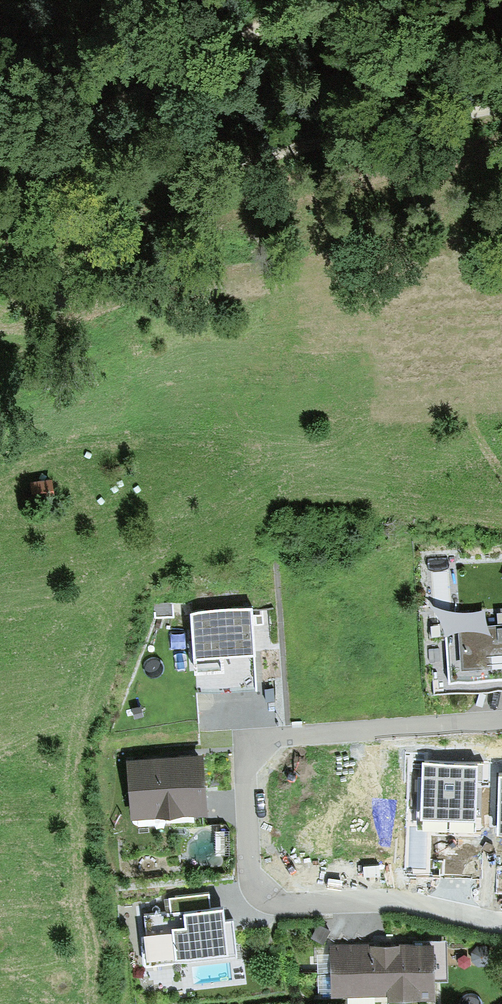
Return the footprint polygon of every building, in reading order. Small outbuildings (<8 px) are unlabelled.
[(246,608),(188,611),(192,690),(250,687),(246,608)] [(447,634),(450,681),(501,678),(501,631),(447,634)] [(195,758),(131,762),(134,810),(199,805),(195,758)] [(442,767),(450,814),(483,807),(501,825),(501,759),(442,767)] [(184,920),(169,921),(173,956),(228,950),(223,903),(183,907),(184,920)] [(430,944),(336,946),(337,990),(431,989),(430,944)]
